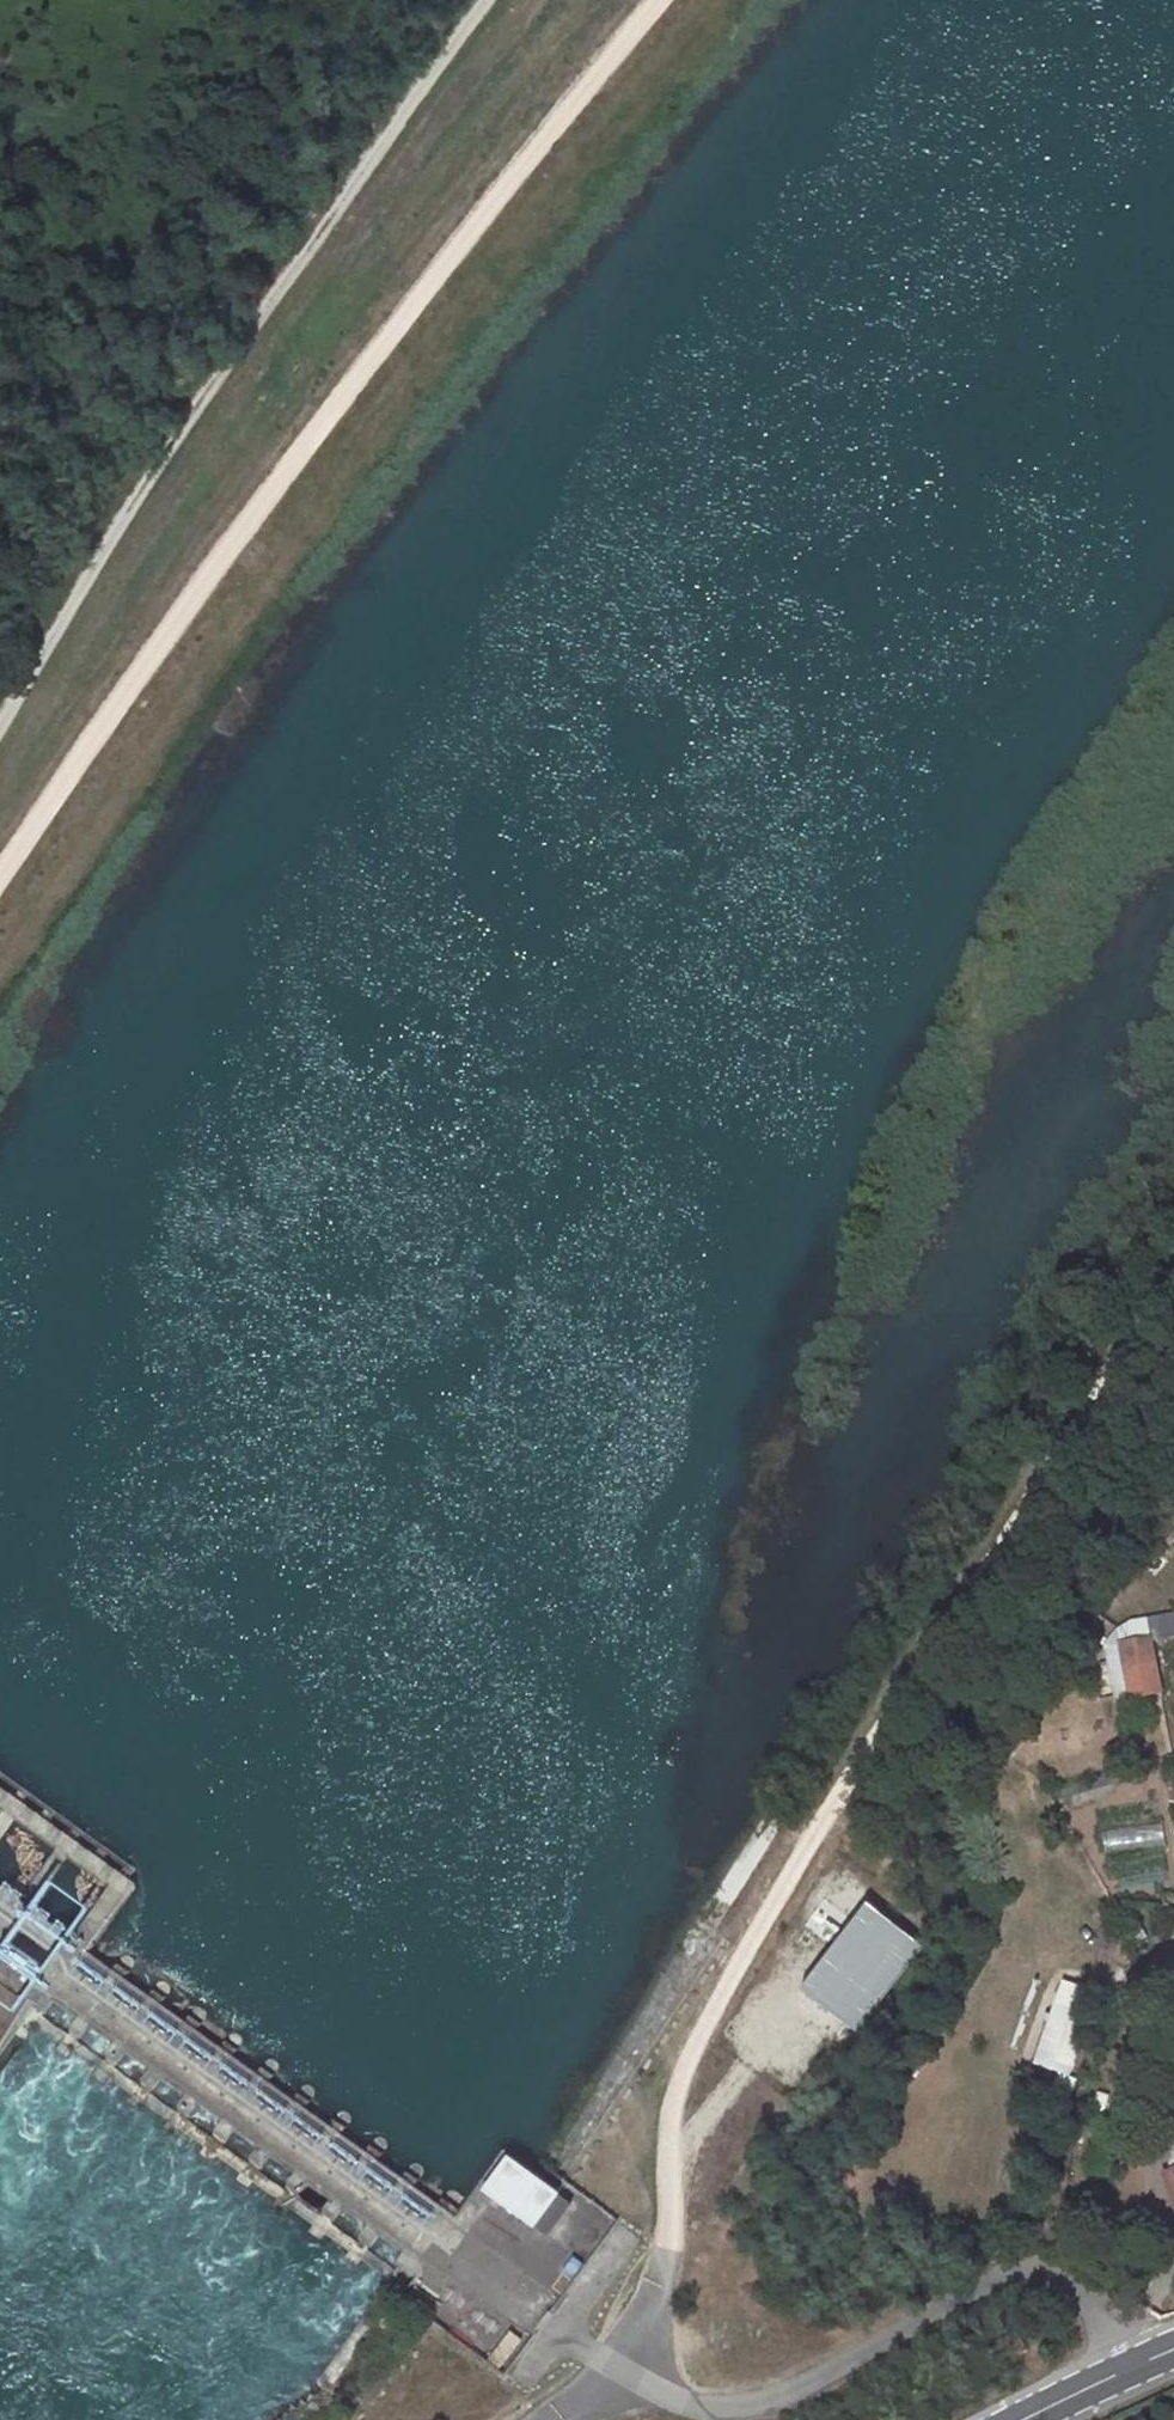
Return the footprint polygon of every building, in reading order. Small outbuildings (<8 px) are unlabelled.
[(1116,1700),(1165,1696),(1160,1641),(1173,1640),(1173,1618),(1109,1623),(1116,1700)] [(513,2147),(456,2217),(98,1957),(152,1883),(0,1776),(0,2075),(32,2028),(394,2286),(505,2373),(542,2325),(619,2220),(551,2171),(513,2147)]
